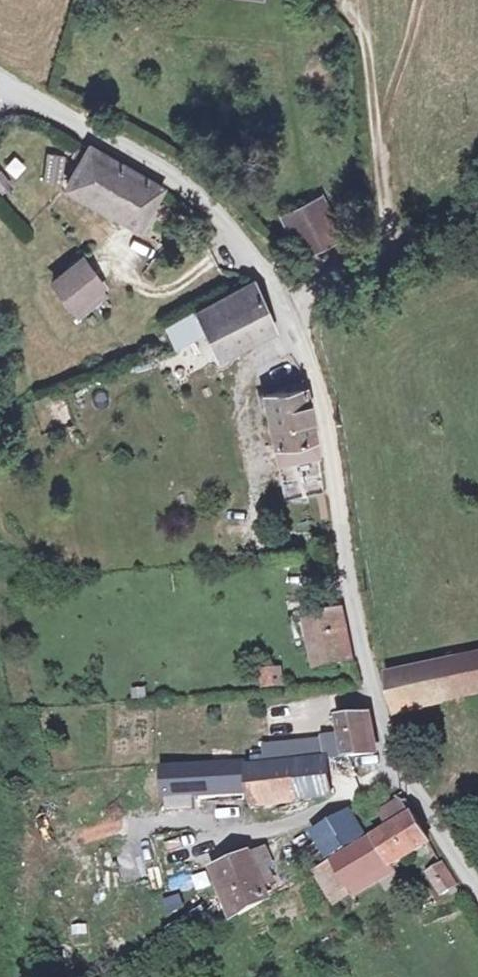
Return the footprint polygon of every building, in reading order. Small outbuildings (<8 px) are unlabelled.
[(69,189),(144,228),(163,193),(89,150),(69,189)] [(321,201),(305,208),(312,219),(327,213),(321,201)] [(336,234),(327,213),(312,219),(305,208),(287,215),(304,248),(336,234)] [(65,304),(107,273),(93,252),(49,283),(65,304)] [(107,273),(65,304),(74,316),(117,286),(107,273)] [(202,332),(213,355),(233,345),(242,341),(268,328),(250,284),(223,296),(193,314),(202,332)] [(171,348),(202,332),(193,314),(193,313),(166,333),(171,348)] [(242,341),(233,345),(238,354),(246,350),(242,341)] [(318,476),(305,391),(260,394),(277,478),(297,475),(298,480),(318,476)] [(309,488),(315,515),(327,513),(320,486),(309,488)] [(338,610),(323,612),(307,613),(317,664),(349,658),(338,610)] [(434,657),(441,697),(477,690),(477,649),(434,657)] [(441,697),(434,657),(387,665),(393,705),(441,697)] [(282,665),(259,665),(260,686),(282,686),(282,665)] [(347,750),(375,749),(368,725),(365,710),(339,712),(347,750)] [(293,740),(263,742),(264,761),(295,760),(293,740)] [(247,803),(294,800),(292,772),(291,766),(247,769),(246,765),(161,773),(165,800),(246,791),(247,803)] [(323,768),(292,772),(294,800),(326,799),(323,768)] [(325,820),(336,844),(362,832),(351,808),(325,820)] [(408,812),(334,854),(350,883),(423,838),(408,812)] [(250,862),(261,884),(281,872),(270,850),(250,862)] [(350,883),(334,854),(312,867),(329,896),(350,883)] [(261,884),(250,862),(247,858),(218,873),(240,916),(270,899),(261,884)] [(437,894),(454,883),(441,861),(424,871),(437,894)]
